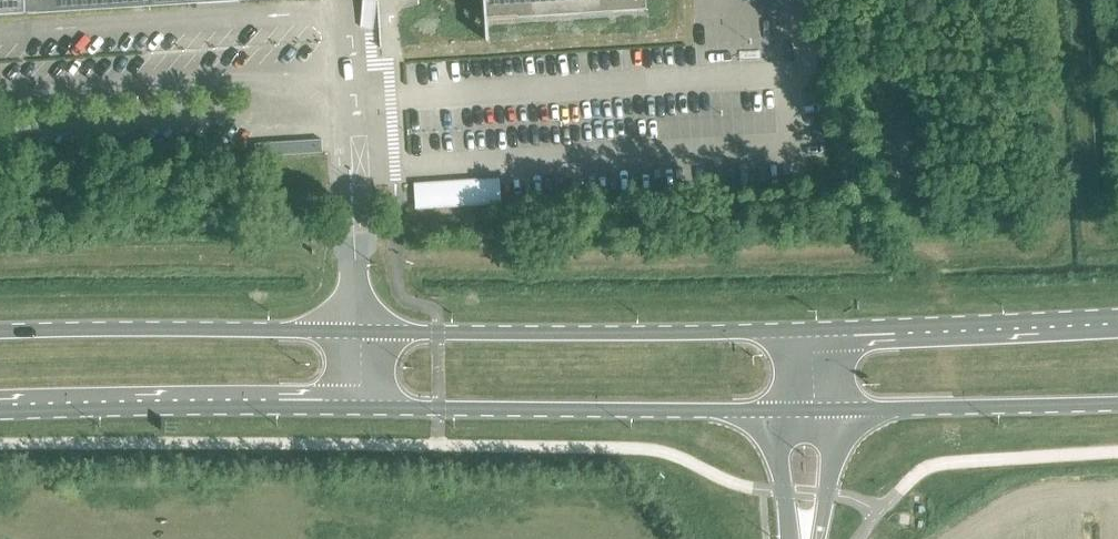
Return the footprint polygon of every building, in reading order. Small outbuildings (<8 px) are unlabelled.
[(27,14),(197,3),(240,1),(248,0),(0,0),(0,15),(27,14)] [(487,18),(517,17),(517,18),(646,10),(646,0),(484,0),(485,17),(485,19),(487,18)]
